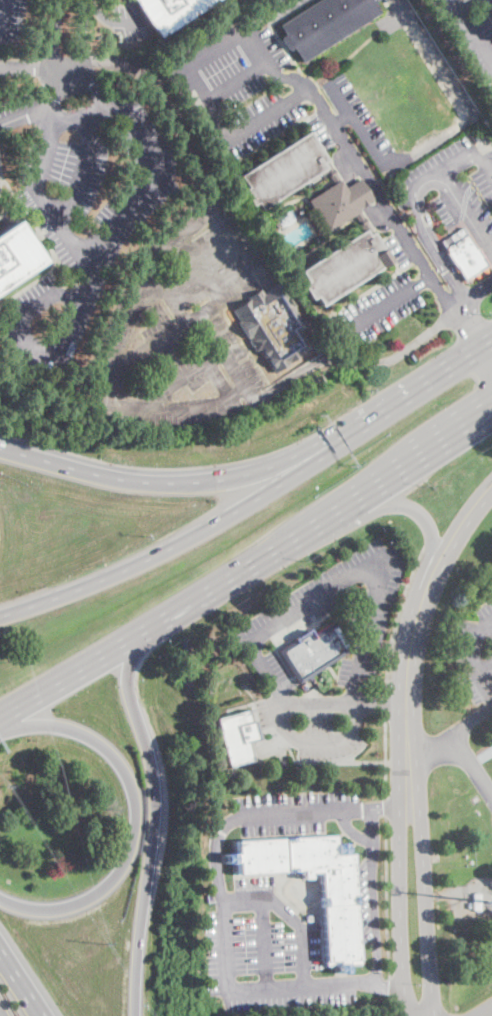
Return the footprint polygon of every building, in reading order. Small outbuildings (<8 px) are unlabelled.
[(135,2),(134,0),(217,0),(158,38),(154,32),(135,2)] [(279,25),(318,0),(376,0),(373,2),(380,13),(302,63),(293,49),(289,51),(286,48),(279,37),(285,34),(279,25)] [(307,130),(345,187),(348,185),(356,180),(359,178),(360,178),(373,198),(374,200),(373,200),(370,202),(362,208),(359,210),(391,259),(386,262),(384,264),(378,268),(376,269),(370,273),(368,274),(364,277),(362,278),(355,282),(353,284),(349,286),(348,287),(340,293),(338,294),(334,296),(332,298),(324,303),(323,303),(320,305),(315,297),(310,299),(301,284),(306,281),(299,271),(324,255),(326,253),(339,245),(361,230),(363,229),(353,214),(352,215),(327,231),(307,200),(310,198),(334,183),(331,179),(327,172),(322,175),(319,170),(319,171),(304,180),(282,194),(280,196),(277,198),(260,209),(254,201),(250,204),(246,198),(241,190),(246,187),(238,175),(307,130)] [(45,261),(0,292),(0,233),(18,221),(30,239),(32,243),(45,261)] [(461,225),(476,249),(478,248),(488,264),(464,279),(442,241),(458,231),(457,228),(461,225)] [(282,284),(291,299),(310,327),(307,329),(303,331),(314,348),(276,373),(260,349),(256,351),(255,349),(252,345),(238,323),(241,321),(233,308),(235,307),(261,290),(264,295),(282,284)] [(335,620),(353,648),(311,676),(299,684),(278,651),(295,640),(294,638),(307,630),(309,629),(313,635),(335,620)] [(249,708),(252,721),(256,720),(261,738),(249,741),(254,760),(229,767),(215,717),(249,708)] [(335,841),(335,843),(340,842),(346,842),(346,853),(351,853),(352,853),(353,866),(353,870),(354,890),(355,894),(356,915),(356,918),(357,937),(357,940),(358,960),(347,961),(348,972),(347,972),(344,973),(337,973),(336,962),(324,962),(324,961),(323,943),(323,940),(321,905),(320,889),(319,873),(313,873),(310,874),(310,878),(310,879),(302,879),(302,875),(302,874),(302,871),(299,871),(278,873),(267,873),(264,873),(251,874),(248,874),(238,875),(238,874),(233,874),(232,863),(224,862),(224,859),(224,854),(224,853),(233,852),(232,840),(334,835),(335,841)] [(484,883),(491,886),(491,895),(481,890),(484,883)] [(478,892),(477,893),(480,894),(480,911),(472,911),(473,893),(475,893),(475,892),(478,892)]
